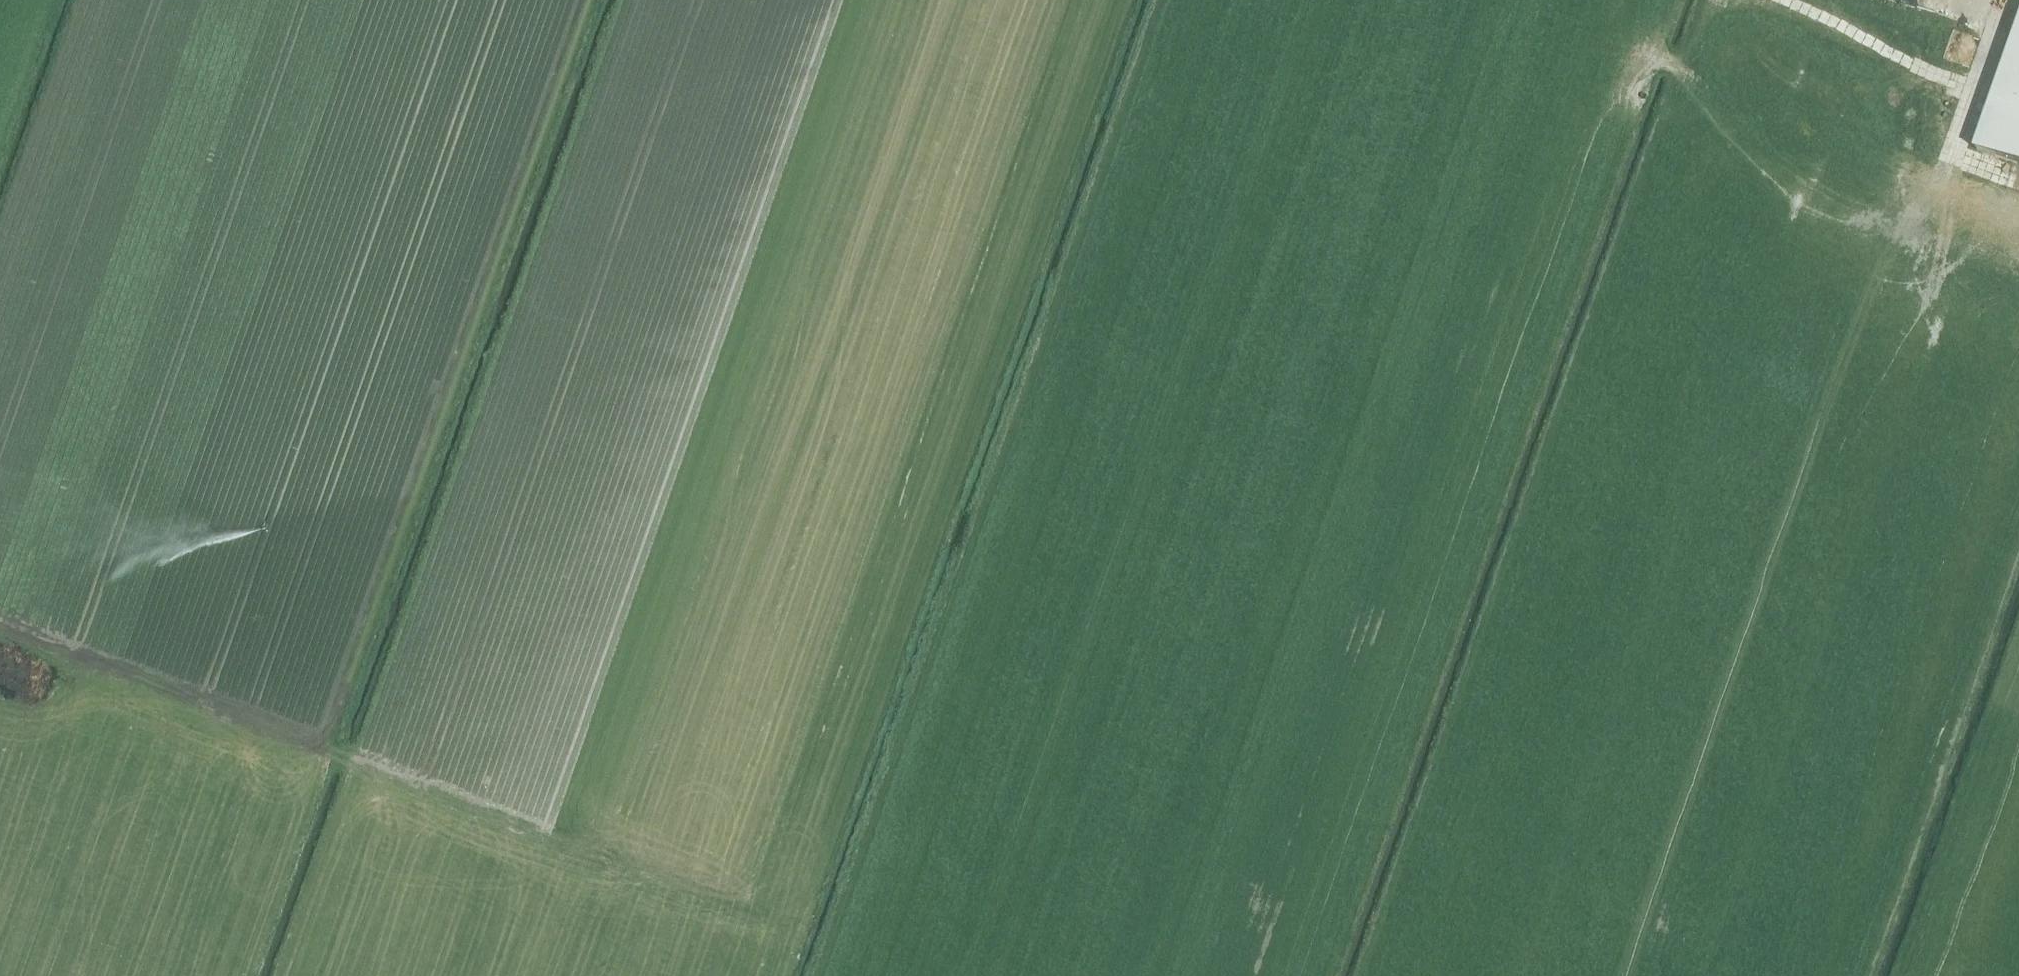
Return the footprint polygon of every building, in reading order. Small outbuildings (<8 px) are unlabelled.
[(1963,21),(1962,37),(1985,38),(1985,21),(1963,21)] [(1976,149),(2018,164),(2018,28),(1976,149)]
